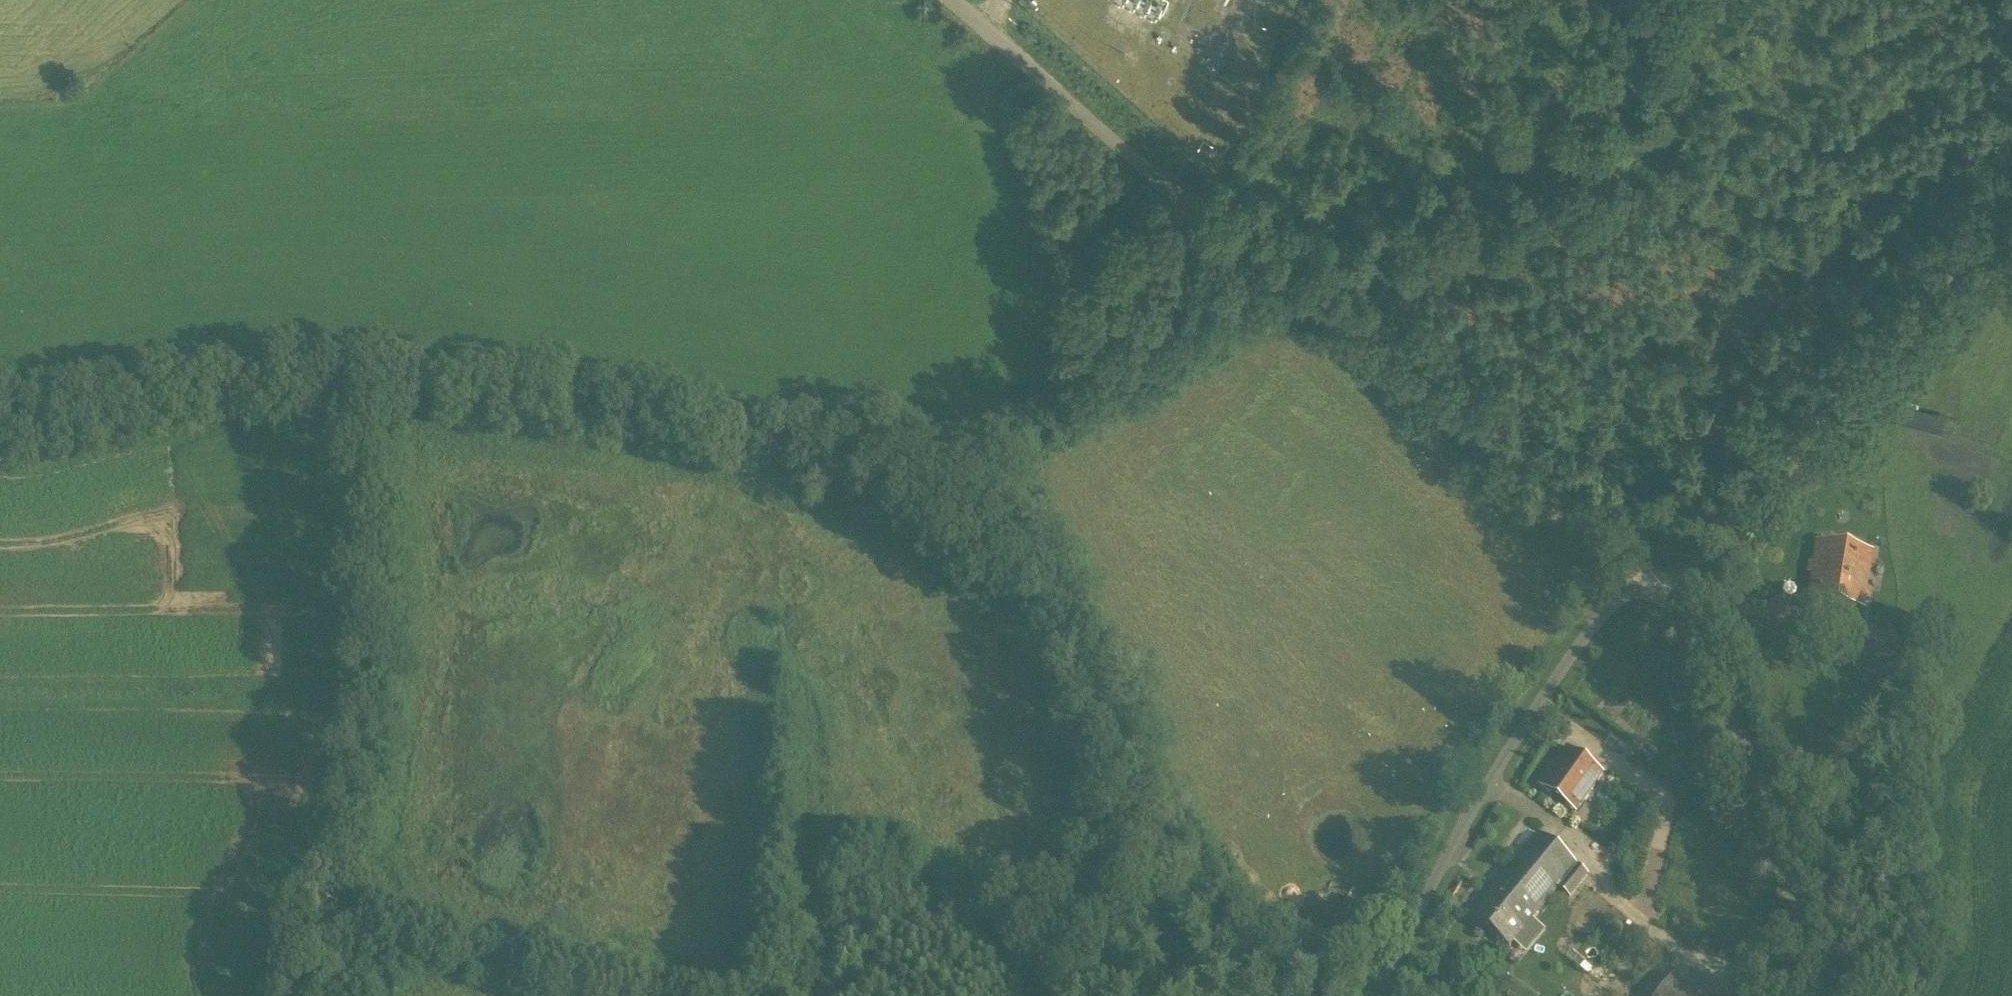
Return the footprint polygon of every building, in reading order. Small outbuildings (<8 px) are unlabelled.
[(1872,549),(1816,540),(1807,597),(1864,605),(1872,549)] [(1867,624),(1857,656),(1853,668),(1895,682),(1897,674),(1909,638),(1867,624)] [(1574,811),(1575,810),(1588,792),(1604,771),(1567,744),(1538,784),(1574,811)] [(1486,898),(1472,915),(1509,946),(1558,888),(1569,898),(1589,874),(1538,832),(1485,896),(1486,898)] [(1680,965),(1655,995),(1716,995),(1680,965)]
